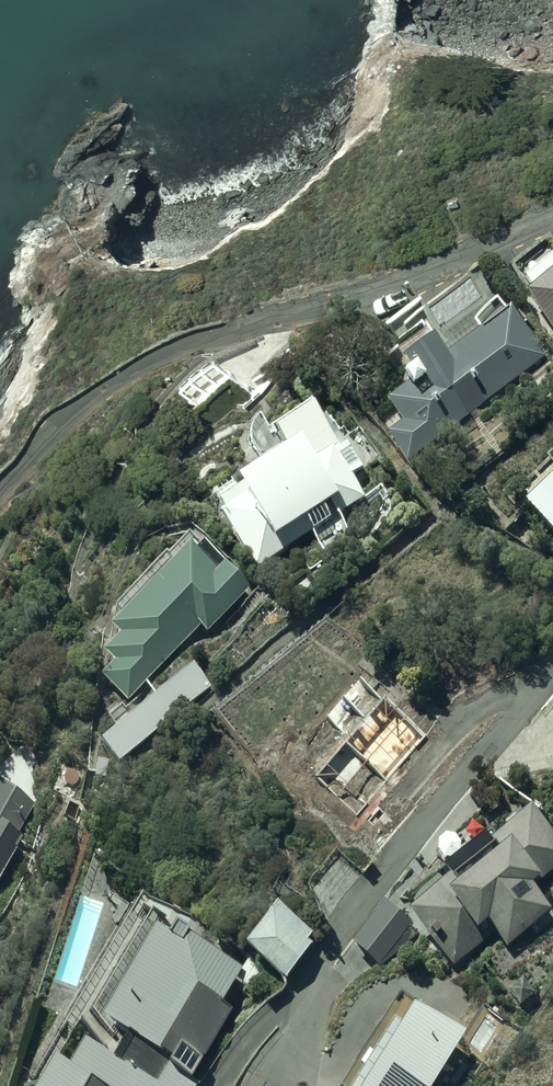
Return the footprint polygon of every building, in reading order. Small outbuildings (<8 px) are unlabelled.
[(527,298),(552,336),(552,281),(527,298)] [(389,437),(410,464),(542,362),(506,316),(448,360),(435,343),(398,372),(412,389),(391,404),(406,424),(389,437)] [(177,384),(194,405),(230,370),(214,351),(177,384)] [(212,501),(258,572),(364,503),(303,411),(273,431),(287,453),(212,501)] [(524,508),(552,542),(552,480),(524,508)] [(247,598),(191,543),(109,626),(120,637),(102,655),(113,665),(98,680),(123,705),(198,630),(207,639),(247,598)] [(190,674),(103,745),(121,767),(208,696),(190,674)] [(385,686),(296,786),(354,837),(444,738),(385,686)] [(38,817),(0,797),(0,888),(38,817)] [(410,915),(453,971),(494,940),(506,955),(550,921),(528,892),(552,874),(552,848),(532,821),(410,915)] [(416,926),(383,899),(349,940),(382,967),(416,926)] [(189,927),(150,904),(88,1010),(124,1031),(111,1053),(82,1035),(67,1060),(51,1050),(29,1085),(195,1085),(201,1081),(193,1076),(204,1056),(201,1055),(227,1007),(220,1003),(234,979),(215,966),(224,954),(186,932),(189,927)] [(274,913),(240,952),(279,987),(313,948),(274,913)]
